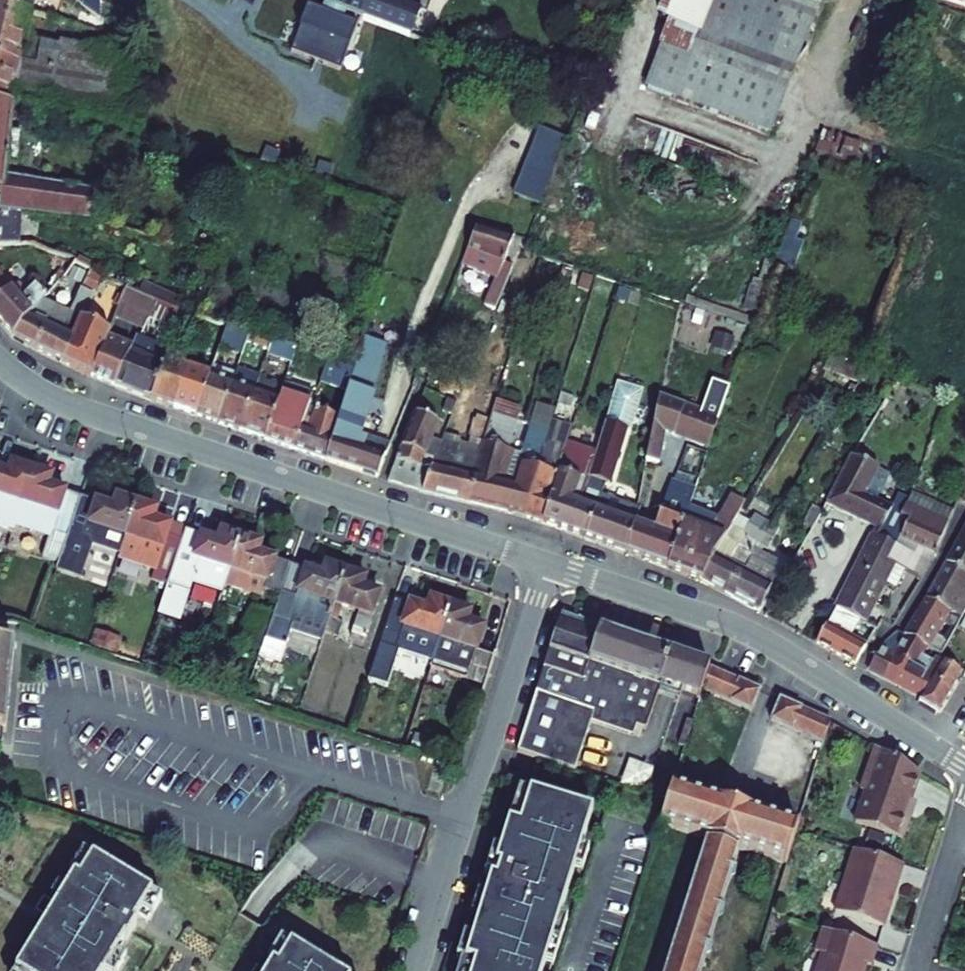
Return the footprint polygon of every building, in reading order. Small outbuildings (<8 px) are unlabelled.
[(37,0),(0,0),(0,5),(32,13),(37,0)] [(349,14),(363,19),(370,0),(313,0),(349,14)] [(393,0),(370,0),(363,19),(364,20),(412,38),(421,10),(405,5),(393,0)] [(405,5),(421,10),(426,13),(431,0),(407,0),(405,5)] [(808,0),(669,0),(662,20),(672,24),(647,91),(709,114),(749,12),(798,27),(808,0)] [(709,114),(769,136),(819,4),(808,0),(798,27),(749,12),(709,114)] [(26,37),(32,14),(0,6),(0,61),(142,92),(147,58),(60,41),(59,44),(26,37)] [(346,23),(361,29),(364,20),(363,19),(349,14),(346,23)] [(0,61),(0,104),(9,105),(14,106),(73,118),(135,137),(136,131),(142,92),(0,61)] [(9,105),(0,104),(0,190),(1,190),(0,200),(0,210),(20,213),(91,221),(94,192),(6,177),(8,159),(11,132),(14,106),(9,105)] [(544,202),(570,135),(542,125),(517,192),(544,202)] [(824,131),(815,154),(860,172),(869,149),(824,131)] [(8,159),(18,161),(21,133),(11,132),(8,159)] [(19,245),(20,213),(0,210),(0,246),(19,245)] [(775,265),(793,271),(804,243),(795,240),(801,224),(792,221),(775,265)] [(507,240),(470,229),(456,269),(488,283),(481,309),(493,314),(508,274),(497,269),(507,240)] [(52,265),(65,275),(75,260),(59,256),(52,265)] [(79,257),(76,263),(91,270),(93,271),(96,265),(79,257)] [(200,262),(195,275),(203,279),(209,265),(200,262)] [(742,309),(755,314),(773,264),(766,262),(759,281),(753,279),(742,309)] [(68,276),(78,283),(85,273),(75,266),(68,276)] [(91,270),(84,283),(97,290),(103,276),(93,271),(91,270)] [(12,337),(41,303),(46,297),(35,285),(24,297),(15,286),(10,290),(0,275),(0,324),(12,337)] [(149,285),(142,281),(137,293),(144,296),(149,285)] [(157,302),(180,311),(184,300),(149,285),(144,296),(157,302)] [(137,293),(125,288),(115,318),(144,330),(149,318),(157,302),(144,296),(137,293)] [(70,313),(83,318),(94,295),(81,289),(70,313)] [(178,331),(180,324),(185,313),(180,311),(157,302),(149,318),(178,331)] [(70,313),(69,316),(41,303),(12,337),(61,363),(82,319),(83,318),(70,313)] [(180,324),(201,330),(205,319),(185,313),(180,324)] [(82,319),(61,363),(91,377),(108,338),(110,332),(82,319)] [(205,319),(201,330),(223,338),(227,327),(205,319)] [(223,338),(220,347),(242,354),(247,342),(249,334),(227,327),(223,338)] [(247,342),(270,349),(273,341),(249,334),(247,342)] [(715,348),(730,353),(735,339),(720,334),(715,348)] [(352,335),(349,344),(358,346),(360,337),(352,335)] [(362,335),(354,365),(378,373),(387,343),(362,335)] [(101,381),(117,342),(108,338),(91,377),(101,381)] [(114,387),(150,401),(164,364),(166,360),(169,350),(136,340),(132,349),(114,387)] [(268,355),(280,359),(284,345),(273,341),(270,349),(268,355)] [(117,342),(101,381),(114,387),(132,349),(117,342)] [(824,368),(860,382),(867,369),(831,355),(824,368)] [(173,409),(188,368),(166,360),(164,364),(150,401),(173,409)] [(329,360),(321,381),(346,391),(348,385),(353,367),(329,360)] [(371,395),(378,373),(354,365),(353,367),(348,385),(346,391),(338,419),(332,441),(326,460),(357,470),(368,438),(362,435),(368,416),(363,414),(370,394),(371,395)] [(218,424),(235,374),(213,367),(210,376),(196,416),(218,424)] [(210,376),(188,368),(173,409),(196,416),(210,376)] [(260,377),(237,369),(235,374),(218,424),(240,431),(259,380),(260,377)] [(438,375),(441,394),(459,391),(457,373),(438,375)] [(282,388),(259,380),(240,431),(265,439),(282,388)] [(610,480),(627,429),(631,430),(643,389),(618,382),(597,452),(588,480),(580,504),(577,504),(566,532),(627,555),(633,527),(640,509),(601,495),(605,482),(610,480)] [(282,388),(265,439),(294,449),(301,430),(302,430),(314,395),(284,385),(282,388)] [(371,395),(370,394),(363,414),(368,416),(375,396),(371,395)] [(659,398),(646,462),(660,465),(666,433),(709,448),(719,419),(659,398)] [(448,401),(443,412),(452,415),(456,404),(448,401)] [(513,488),(498,484),(505,460),(521,408),(496,401),(481,450),(478,460),(479,460),(469,504),(506,513),(513,488)] [(550,432),(553,419),(556,411),(539,405),(533,427),(550,432)] [(301,430),(294,449),(326,460),(332,441),(338,419),(310,408),(302,430),(301,430)] [(438,422),(416,412),(402,447),(434,460),(441,443),(431,440),(438,422)] [(542,523),(567,445),(568,442),(573,425),(553,419),(550,432),(525,518),(542,523)] [(531,426),(520,464),(513,488),(506,513),(525,518),(550,432),(533,427),(531,426)] [(478,460),(457,453),(459,443),(460,440),(444,434),(441,443),(434,460),(433,467),(422,492),(469,504),(479,460),(478,460)] [(366,473),(377,441),(368,438),(357,470),(366,473)] [(377,477),(390,446),(377,441),(366,473),(377,477)] [(478,460),(481,450),(459,443),(457,453),(478,460)] [(582,447),(581,449),(567,445),(542,523),(566,532),(577,504),(580,504),(588,480),(597,452),(582,447)] [(863,462),(867,451),(856,446),(851,456),(863,462)] [(434,460),(402,447),(388,481),(422,492),(433,467),(434,460)] [(908,500),(897,494),(890,508),(876,502),(867,497),(880,470),(863,462),(851,456),(828,503),(881,530),(877,538),(896,547),(899,539),(909,518),(900,515),(906,504),(908,500)] [(513,488),(520,464),(505,460),(498,484),(513,488)] [(12,531),(13,526),(31,471),(11,464),(8,474),(0,471),(0,527),(12,531)] [(876,502),(890,475),(880,470),(867,497),(876,502)] [(31,471),(13,526),(49,537),(43,559),(59,564),(68,535),(80,498),(48,487),(51,477),(31,471)] [(653,535),(644,561),(667,569),(685,524),(692,501),(687,500),(690,489),(670,483),(653,535)] [(687,500),(692,501),(695,491),(690,489),(687,500)] [(911,492),(909,497),(951,516),(953,511),(911,492)] [(745,503),(733,496),(719,519),(690,507),(685,524),(667,569),(701,581),(714,557),(712,557),(731,527),(732,527),(736,519),(745,503)] [(930,563),(951,516),(909,497),(908,500),(906,504),(900,515),(909,518),(899,539),(917,547),(913,555),(930,563)] [(121,536),(117,550),(121,552),(136,505),(116,498),(113,508),(80,498),(68,535),(84,540),(89,526),(121,536)] [(154,581),(168,584),(185,532),(153,521),(156,511),(136,505),(121,552),(120,554),(118,559),(157,572),(154,581)] [(812,506),(801,524),(811,530),(822,511),(812,506)] [(773,539),(780,528),(781,515),(779,513),(772,525),(766,535),(767,536),(773,539)] [(772,525),(753,515),(747,524),(766,535),(772,525)] [(746,526),(736,519),(732,527),(742,533),(746,526)] [(752,554),(755,552),(761,546),(767,536),(766,535),(747,524),(746,526),(742,533),(732,527),(731,527),(712,557),(714,557),(701,581),(730,596),(743,571),(744,572),(752,554)] [(84,540),(83,542),(120,554),(121,552),(117,550),(121,536),(89,526),(84,540)] [(633,527),(627,555),(644,561),(653,535),(643,531),(633,527)] [(947,562),(964,572),(964,530),(947,562)] [(207,564),(222,569),(230,572),(241,539),(221,532),(218,542),(185,532),(168,584),(184,590),(187,581),(200,586),(207,564)] [(761,546),(765,548),(767,549),(773,539),(767,536),(761,546)] [(877,538),(873,536),(836,609),(864,622),(883,583),(879,581),(888,562),(905,571),(921,579),(930,563),(913,555),(896,547),(877,538)] [(241,539),(230,572),(226,584),(225,586),(262,598),(265,592),(280,597),(290,566),(258,555),(261,545),(241,539)] [(913,555),(917,547),(899,539),(896,547),(913,555)] [(782,570),(784,566),(759,554),(755,552),(752,554),(744,572),(743,571),(730,596),(760,612),(773,587),(777,582),(782,584),(788,573),(782,570)] [(797,556),(791,553),(784,566),(782,570),(788,573),(797,556)] [(883,583),(896,589),(905,571),(888,562),(879,581),(883,583)] [(947,562),(927,599),(962,618),(964,614),(964,572),(947,562)] [(346,573),(326,566),(322,576),(290,566),(280,597),(274,614),(265,641),(287,648),(293,630),(324,640),(326,633),(331,618),(335,605),(346,573)] [(222,569),(218,581),(226,584),(230,572),(222,569)] [(346,573),(335,605),(341,607),(359,613),(351,638),(365,642),(380,595),(362,589),(366,579),(346,573)] [(199,610),(216,615),(223,594),(206,589),(199,610)] [(904,635),(940,655),(942,656),(949,643),(935,635),(941,625),(942,624),(955,631),(962,618),(927,599),(904,635)] [(388,622),(372,669),(387,674),(397,643),(402,627),(440,640),(450,607),(430,600),(427,610),(410,605),(403,627),(388,622)] [(331,618),(337,620),(341,607),(335,605),(331,618)] [(254,607),(242,643),(263,649),(265,641),(274,614),(254,607)] [(435,655),(430,668),(484,686),(493,657),(477,651),(484,629),(467,623),(470,613),(450,607),(440,640),(435,655)] [(816,644),(856,665),(865,646),(864,646),(874,628),(864,622),(836,609),(816,644)] [(676,650),(566,610),(523,744),(580,764),(596,718),(607,721),(610,711),(642,722),(651,725),(663,689),(676,650)] [(339,637),(344,622),(337,620),(331,618),(326,633),(339,637)] [(402,627),(397,643),(435,655),(440,640),(402,627)] [(868,671),(884,679),(891,665),(897,667),(900,661),(926,675),(936,658),(938,659),(940,655),(904,635),(897,631),(883,644),(868,671)] [(261,658),(281,665),(287,648),(265,641),(263,649),(261,658)] [(0,644),(0,745),(6,746),(12,645),(0,644)] [(941,659),(949,663),(955,653),(947,648),(941,659)] [(676,650),(663,689),(684,696),(699,658),(676,650)] [(936,658),(926,675),(933,678),(921,698),(919,703),(937,714),(961,673),(938,659),(936,658)] [(891,665),(884,679),(921,698),(933,678),(926,675),(900,661),(897,667),(891,665)] [(756,697),(705,675),(696,700),(747,720),(756,697)] [(824,725),(776,704),(768,727),(818,746),(824,725)] [(610,711),(607,721),(638,732),(642,722),(610,711)] [(913,770),(864,746),(852,792),(861,795),(850,827),(898,841),(905,816),(898,815),(913,770)] [(660,762),(632,753),(624,780),(651,789),(660,762)] [(672,788),(660,825),(713,841),(735,848),(787,864),(798,827),(672,788)] [(521,789),(465,961),(474,965),(473,970),(544,970),(593,812),(521,789)] [(713,841),(712,845),(706,843),(681,925),(675,923),(660,970),(702,970),(739,853),(734,852),(735,848),(713,841)] [(849,854),(829,915),(877,931),(897,868),(849,854)] [(81,862),(48,915),(43,924),(13,970),(106,970),(134,926),(150,901),(81,862)] [(812,970),(856,970),(857,969),(865,970),(871,950),(816,934),(808,956),(816,958),(812,970)] [(283,951),(271,970),(318,970),(283,951)]
